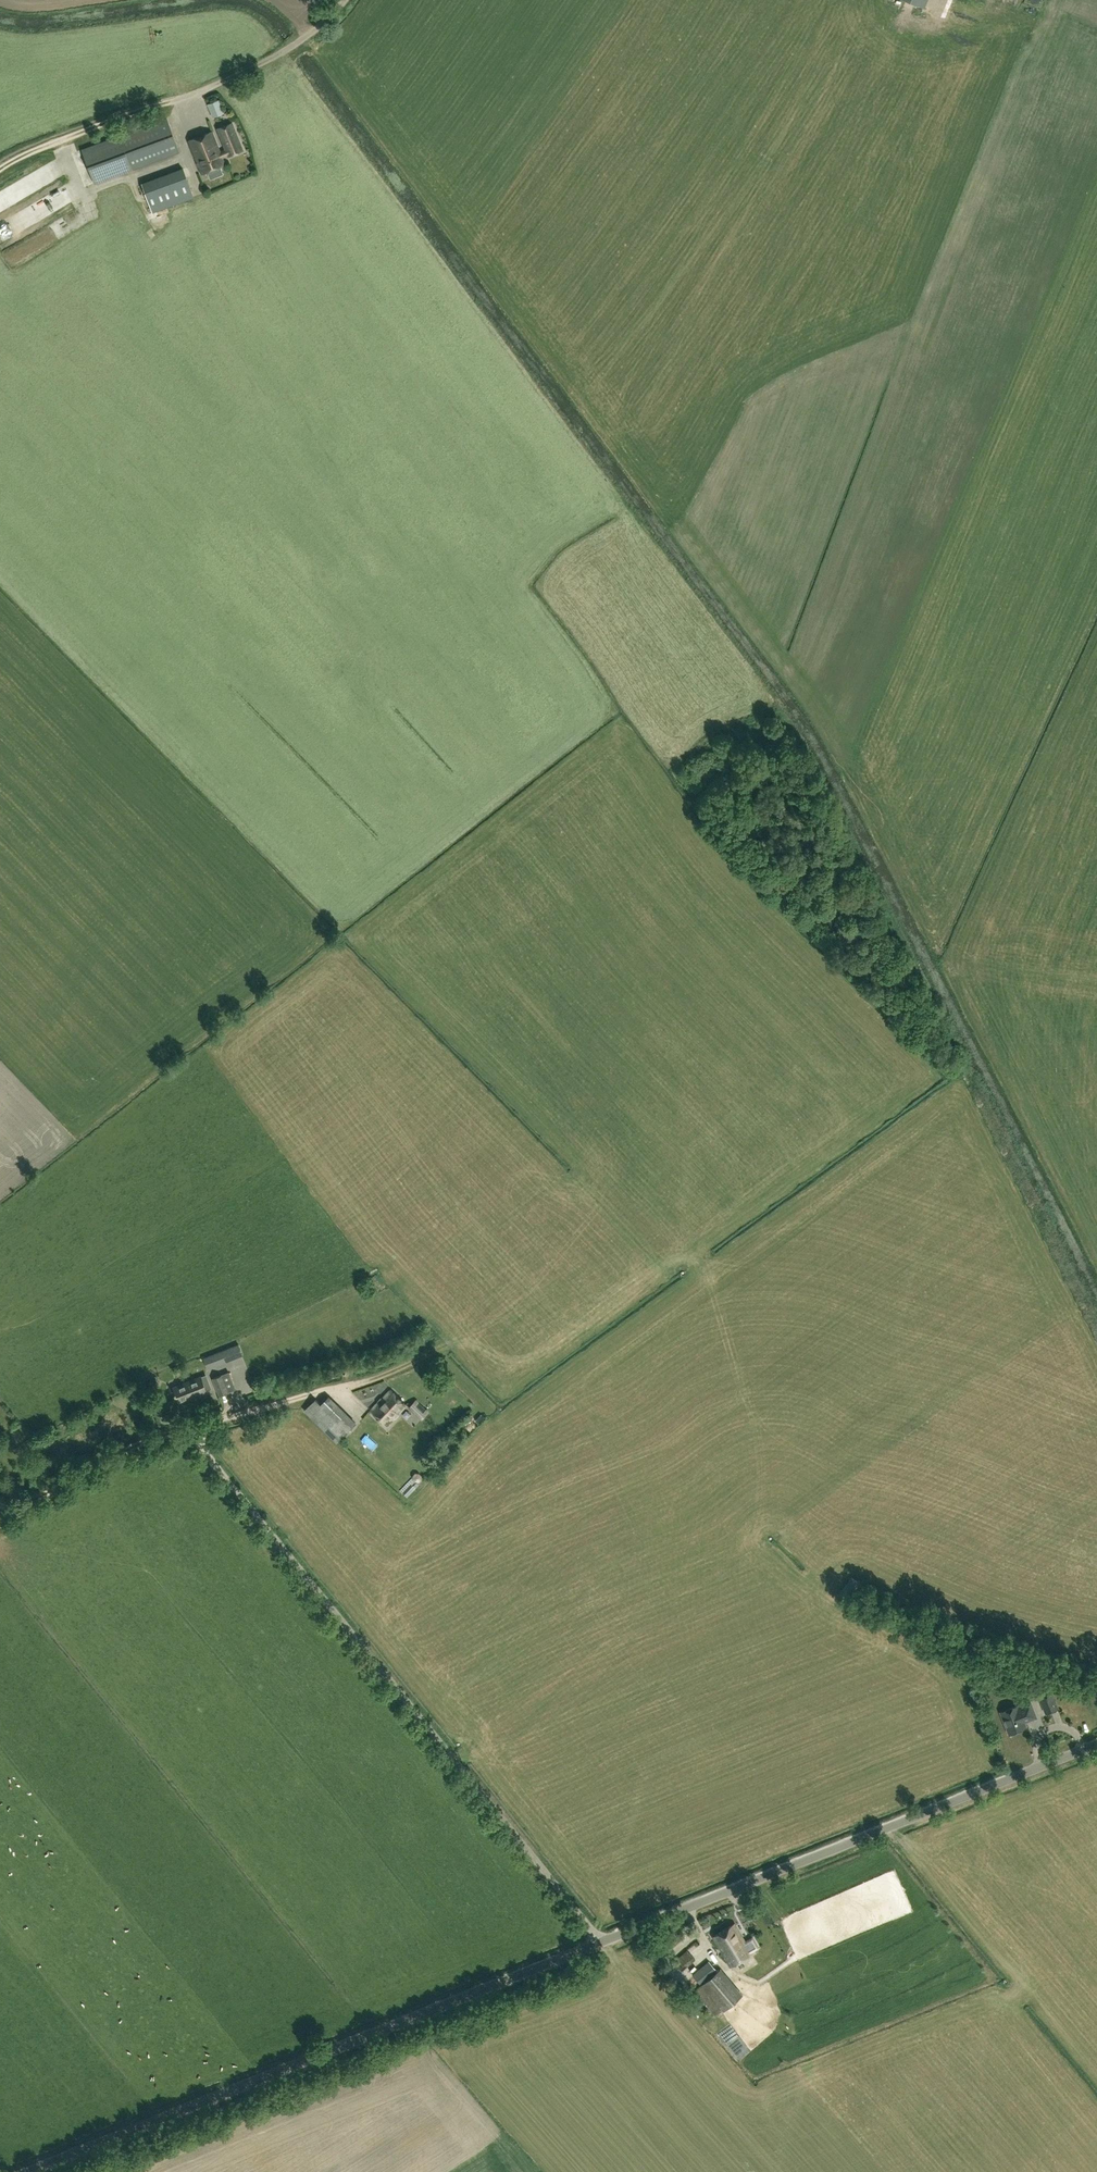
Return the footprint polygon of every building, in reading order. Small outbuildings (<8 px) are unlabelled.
[(171,74),(177,92),(189,88),(183,70),(171,74)] [(219,100),(208,104),(212,116),(224,112),(219,100)] [(168,118),(120,135),(83,148),(95,182),(132,169),(131,169),(180,152),(168,118)] [(225,150),(220,152),(222,157),(228,155),(228,157),(243,151),(232,122),(217,128),(225,150)] [(222,157),(220,152),(212,131),(189,140),(202,174),(225,165),(222,157)] [(186,168),(145,181),(154,207),(195,194),(186,168)] [(1,243),(76,201),(68,186),(0,224),(0,242),(1,243)] [(227,1349),(213,1354),(217,1365),(231,1360),(227,1349)] [(229,1372),(213,1378),(219,1395),(229,1391),(228,1389),(235,1387),(229,1372)] [(178,1400),(191,1395),(190,1393),(193,1392),(195,1396),(207,1392),(201,1377),(173,1386),(178,1400)] [(387,1426),(407,1404),(390,1389),(371,1410),(387,1426)] [(316,1399),(310,1405),(304,1411),(336,1443),(342,1437),(356,1424),(329,1397),(321,1405),(316,1399)] [(412,1404),(413,1412),(421,1411),(420,1403),(412,1404)] [(853,1595),(860,1584),(851,1578),(844,1589),(853,1595)] [(1047,1712),(1059,1707),(1052,1690),(1040,1695),(1047,1712)] [(1018,1704),(1002,1711),(1010,1732),(1027,1726),(1025,1721),(1037,1716),(1031,1702),(1019,1707),(1018,1704)] [(714,1935),(731,1966),(753,1954),(736,1923),(714,1935)] [(688,1948),(674,1959),(681,1968),(695,1958),(688,1948)] [(705,1955),(688,1970),(699,1983),(716,1969),(705,1955)] [(703,1984),(725,2009),(743,1994),(721,1968),(703,1984)]
